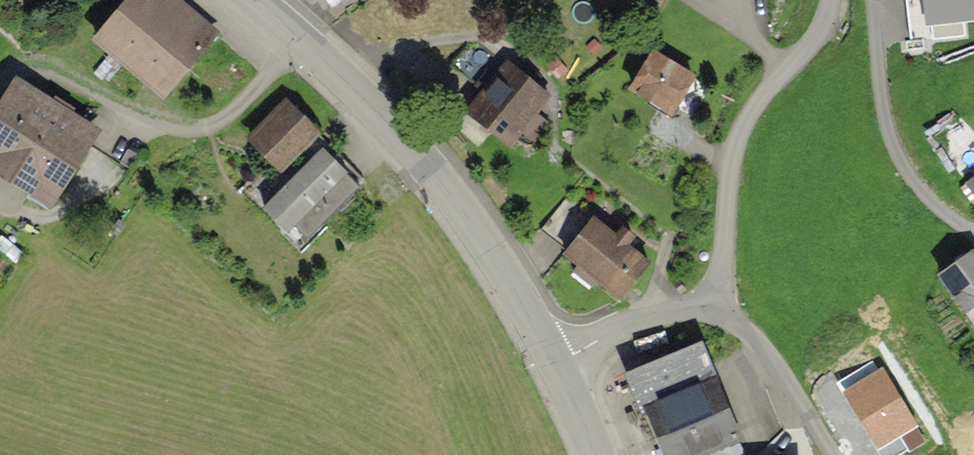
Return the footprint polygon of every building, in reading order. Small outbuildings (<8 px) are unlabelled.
[(169,0),(136,0),(101,46),(174,102),(222,40),(169,0)] [(927,22),(973,18),(973,0),(925,0),(927,22)] [(484,92),(505,65),(471,39),(450,66),(484,92)] [(697,77),(652,53),(629,97),(651,109),(674,121),(697,77)] [(484,92),(462,119),(509,155),(551,101),(505,65),(484,92)] [(12,84),(0,105),(0,180),(56,212),(73,183),(93,148),(101,135),(12,84)] [(285,103),(246,141),(278,174),(317,136),(285,103)] [(128,170),(93,148),(73,183),(107,204),(128,170)] [(323,152),(268,213),(300,243),(356,181),(323,152)] [(571,252),(594,222),(566,201),(543,231),(554,239),(571,252)] [(615,239),(594,222),(571,252),(563,262),(619,301),(626,292),(651,261),(631,250),(638,242),(622,230),(615,239)] [(937,281),(973,333),(973,254),(937,281)] [(628,377),(662,454),(722,454),(744,446),(701,346),(628,377)] [(882,368),(842,391),(878,451),(918,427),(882,368)]
